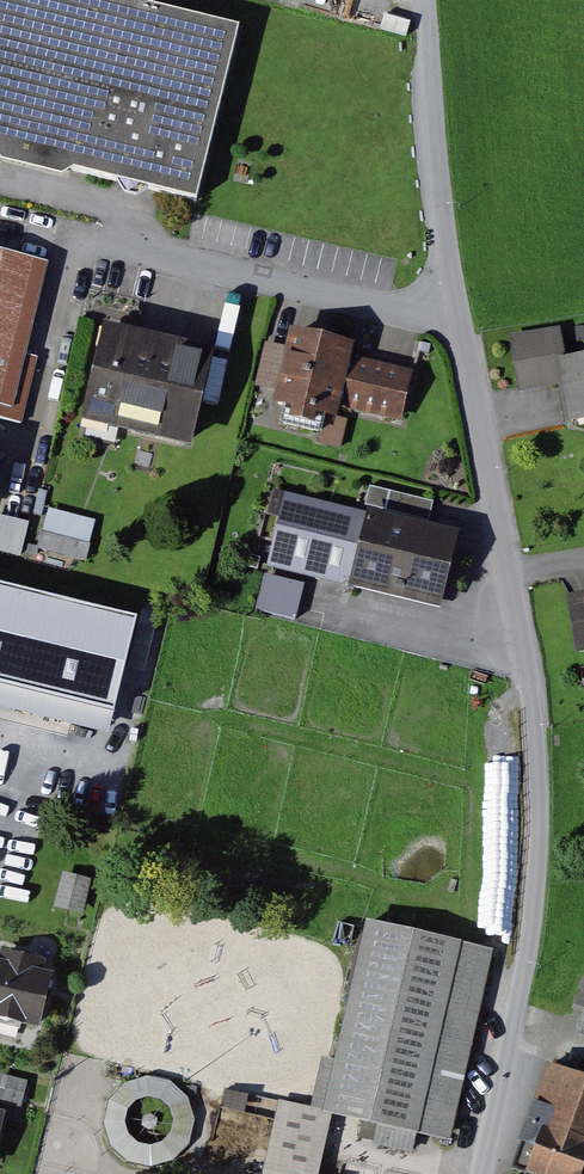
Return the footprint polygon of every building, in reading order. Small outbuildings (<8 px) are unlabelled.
[(256,28),(140,0),(0,0),(0,155),(213,206),(256,28)] [(60,265),(0,251),(0,412),(24,417),(60,265)] [(233,347),(122,323),(100,422),(211,446),(233,347)] [(369,341),(306,326),(287,409),(351,423),(353,411),(410,423),(422,370),(365,357),(369,341)] [(518,334),(524,389),(566,385),(571,423),(583,422),(583,354),(576,355),(573,327),(518,334)] [(471,534),(438,526),(444,500),(399,490),(393,516),(282,490),(276,516),(294,520),(283,565),(455,605),(471,534)] [(105,517),(60,507),(50,548),(95,559),(105,517)] [(1,509),(0,511),(0,549),(27,555),(36,517),(1,509)] [(256,608),(297,618),(306,582),(265,572),(256,608)] [(152,613),(0,577),(0,698),(125,728),(129,709),(139,668),(152,613)] [(571,597),(577,658),(583,657),(583,596),(571,597)] [(483,716),(483,776),(468,776),(468,806),(484,806),(485,883),(519,883),(518,716),(483,716)] [(334,1113),(367,1120),(363,1138),(415,1149),(419,1131),(454,1139),(496,947),(369,920),(329,1104),(284,1094),(267,1173),(320,1173),(334,1113)] [(2,951),(0,959),(0,1011),(51,1023),(64,966),(2,951)] [(569,1064),(529,1167),(547,1173),(583,1173),(583,1070),(569,1064)] [(191,1158),(191,1081),(114,1081),(114,1158),(191,1158)]
